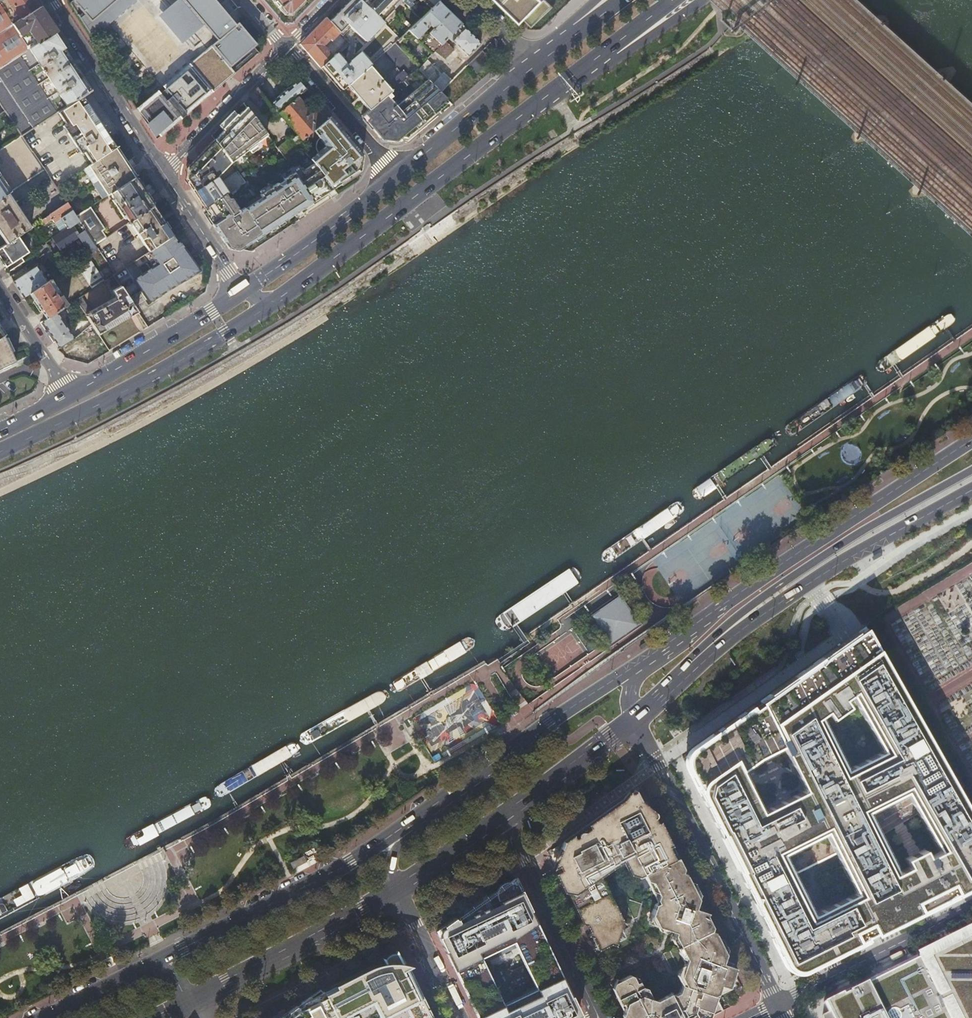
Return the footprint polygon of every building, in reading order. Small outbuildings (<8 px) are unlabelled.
[(28,49),(20,37),(29,31),(37,44),(54,33),(56,31),(35,0),(0,0),(0,68),(28,49)] [(79,7),(74,10),(95,41),(96,40),(94,36),(92,31),(129,0),(74,0),(79,7)] [(92,31),(94,36),(137,0),(129,0),(92,31)] [(217,40),(136,108),(156,139),(257,50),(251,44),(254,41),(235,19),(233,22),(214,0),(178,0),(159,16),(182,44),(205,26),(217,40)] [(285,15),(290,15),(305,0),(272,0),(285,15)] [(342,35),(350,27),(364,41),(383,22),(382,20),(360,0),(349,0),(328,21),(339,32),(342,35)] [(382,20),(393,9),(401,1),(408,8),(411,5),(409,4),(412,0),(360,0),(382,20)] [(520,21),(539,0),(495,0),(520,21)] [(470,14),(463,7),(454,17),(437,1),(431,6),(407,30),(432,53),(436,49),(446,38),(450,35),(460,23),(470,14)] [(382,20),(383,22),(384,22),(394,11),(393,9),(382,20)] [(332,40),(339,32),(328,21),(325,18),(300,43),(320,66),(322,65),(333,55),(323,44),(330,38),(332,40)] [(480,43),(460,23),(450,35),(470,54),(480,43)] [(20,37),(28,49),(37,44),(29,31),(20,37)] [(0,68),(0,104),(4,110),(21,135),(58,111),(80,97),(91,89),(54,33),(37,44),(28,49),(0,68)] [(446,38),(436,49),(445,58),(455,48),(446,38)] [(382,79),(369,65),(347,84),(369,109),(386,94),(391,90),(417,68),(418,67),(395,43),(383,53),(396,67),(382,79)] [(491,62),(482,49),(465,66),(475,75),(491,62)] [(346,65),(335,53),(333,55),(322,65),(342,88),(347,84),(369,65),(359,53),(349,62),(349,63),(346,65)] [(429,56),(418,67),(417,68),(428,80),(441,93),(452,80),(444,71),(442,73),(429,56)] [(270,103),(273,107),(277,113),(280,111),(297,96),(306,88),(298,79),(288,87),(276,97),(270,103)] [(386,94),(369,109),(362,115),(377,133),(401,137),(446,98),(441,93),(428,80),(397,106),(386,94)] [(258,86),(250,94),(262,111),(266,112),(273,107),(270,103),(258,86)] [(286,159),(301,145),(299,141),(313,128),(329,115),(322,106),(311,115),(310,114),(310,113),(297,96),(280,111),(298,133),(293,137),(291,135),(277,147),(286,159)] [(80,97),(58,111),(66,124),(63,125),(81,152),(83,150),(91,162),(113,148),(80,97)] [(223,130),(214,139),(231,162),(247,148),(248,149),(257,142),(255,141),(266,132),(247,106),(238,115),(234,111),(219,126),(223,130)] [(329,115),(313,128),(326,145),(311,158),(312,159),(317,166),(350,140),(329,115)] [(185,178),(204,206),(224,191),(227,194),(235,188),(245,181),(237,170),(220,180),(216,173),(231,162),(214,139),(186,167),(186,169),(187,172),(186,175),(185,178)] [(362,155),(350,140),(317,166),(333,188),(360,170),(362,155)] [(116,146),(113,148),(91,162),(88,165),(106,195),(107,194),(134,177),(135,176),(116,146)] [(204,206),(204,207),(213,220),(211,221),(224,241),(225,241),(229,246),(233,247),(238,248),(242,245),(243,246),(333,188),(317,166),(312,159),(291,173),(290,173),(283,178),(284,179),(278,182),(277,181),(259,193),(261,196),(245,207),(244,205),(240,208),(238,208),(231,197),(229,198),(227,194),(224,191),(204,206)] [(8,192),(11,190),(0,173),(0,198),(8,192)] [(117,204),(129,222),(129,221),(153,206),(134,177),(107,194),(115,206),(117,204)] [(8,192),(0,198),(0,234),(6,243),(17,235),(30,227),(31,226),(8,192)] [(66,202),(42,219),(44,223),(51,218),(54,222),(60,218),(62,221),(64,221),(66,220),(70,226),(78,220),(75,215),(71,210),(66,202)] [(89,206),(75,215),(78,220),(94,244),(105,237),(101,230),(103,228),(89,206)] [(172,234),(153,206),(129,221),(129,222),(125,224),(133,236),(137,233),(148,250),(172,234)] [(60,218),(54,222),(61,232),(67,228),(70,226),(66,220),(64,221),(62,221),(60,218)] [(224,241),(211,221),(210,222),(224,242),(224,241)] [(74,239),(67,228),(61,232),(52,238),(59,248),(74,239)] [(195,269),(172,234),(148,250),(133,261),(141,273),(132,279),(146,299),(195,269)] [(17,235),(6,243),(0,247),(0,258),(5,266),(28,251),(17,235)] [(104,280),(87,255),(75,263),(91,288),(104,280)] [(13,282),(23,297),(29,293),(47,281),(37,265),(13,282)] [(47,281),(29,293),(46,318),(57,311),(67,304),(50,279),(47,281)] [(114,296),(85,313),(88,317),(92,324),(98,333),(137,311),(119,285),(111,291),(114,296)] [(69,330),(57,311),(46,318),(42,321),(47,329),(45,330),(48,335),(50,333),(60,348),(74,338),(75,338),(82,332),(77,325),(69,330)] [(16,361),(4,334),(0,337),(0,368),(16,361)] [(841,456),(853,462),(860,450),(847,443),(841,456)] [(706,513),(624,566),(628,573),(711,519),(706,513)] [(638,624),(618,594),(586,614),(607,645),(638,624)] [(572,604),(538,625),(539,655),(550,674),(558,674),(586,656),(567,625),(567,616),(575,611),(575,604),(572,604)] [(810,967),(867,938),(900,922),(928,908),(958,893),(971,886),(971,815),(866,626),(829,653),(806,670),(791,681),(760,701),(747,710),(712,735),(682,755),(792,976),(810,967)] [(532,655),(540,651),(536,644),(528,648),(532,655)] [(501,697),(510,692),(504,683),(495,688),(501,697)] [(637,791),(636,789),(587,823),(588,825),(637,791)] [(637,791),(588,825),(588,828),(583,832),(582,831),(580,831),(579,831),(578,833),(577,834),(577,836),(564,845),(559,856),(564,866),(556,870),(571,901),(576,904),(598,950),(617,940),(621,929),(619,926),(624,924),(602,878),(626,866),(630,874),(638,876),(643,873),(646,880),(652,881),(658,894),(656,899),(658,903),(655,904),(652,914),(658,927),(670,931),(675,932),(674,936),(679,945),(680,947),(683,954),(702,945),(717,938),(714,932),(710,931),(712,927),(704,912),(700,911),(695,909),(696,904),(697,898),(684,872),(681,871),(682,867),(677,857),(674,858),(650,810),(647,811),(637,791)] [(319,846),(292,860),(297,871),(324,857),(319,846)] [(646,880),(656,899),(658,894),(652,881),(646,880)] [(515,933),(505,938),(485,948),(465,958),(451,964),(452,966),(455,964),(481,1017),(553,1017),(577,1006),(519,885),(518,884),(516,882),(515,882),(513,881),(511,881),(509,881),(508,881),(504,883),(510,897),(500,902),(504,911),(515,933)] [(497,895),(500,902),(510,897),(504,883),(499,887),(498,888),(497,890),(497,893),(497,895)] [(454,918),(435,931),(440,941),(504,911),(500,902),(487,908),(486,906),(470,913),(471,916),(461,921),(460,919),(458,917),(456,917),(454,918)] [(504,911),(440,941),(451,964),(465,958),(485,948),(505,938),(515,933),(504,911)] [(649,924),(658,927),(652,914),(649,924)] [(848,990),(849,992),(843,995),(842,993),(823,1002),(824,1003),(825,1002),(830,1011),(822,1015),(822,1016),(823,1017),(971,1017),(971,928),(848,990)] [(684,969),(680,984),(716,996),(719,985),(730,989),(734,971),(731,966),(727,965),(722,963),(723,958),(725,953),(717,938),(702,945),(683,954),(686,959),(685,964),(683,967),(684,969)] [(113,954),(105,958),(109,966),(117,962),(113,954)] [(322,991),(336,1017),(431,1017),(433,1017),(432,1016),(430,1016),(405,967),(388,967),(377,969),(367,972),(360,974),(324,992),(323,990),(322,991)] [(613,989),(627,1017),(707,1017),(723,1010),(716,996),(680,984),(677,993),(672,995),(668,993),(653,1001),(647,999),(642,989),(638,988),(636,983),(632,984),(629,978),(628,975),(610,984),(613,989)] [(719,985),(716,996),(730,989),(719,985)] [(322,991),(320,991),(302,1001),(301,1002),(300,1003),(300,1006),(301,1007),(299,1009),(286,1017),(336,1017),(322,991)] [(577,1006),(553,1017),(574,1017),(581,1015),(577,1006)] [(280,1017),(286,1017),(299,1009),(298,1007),(295,1007),(280,1017)]
